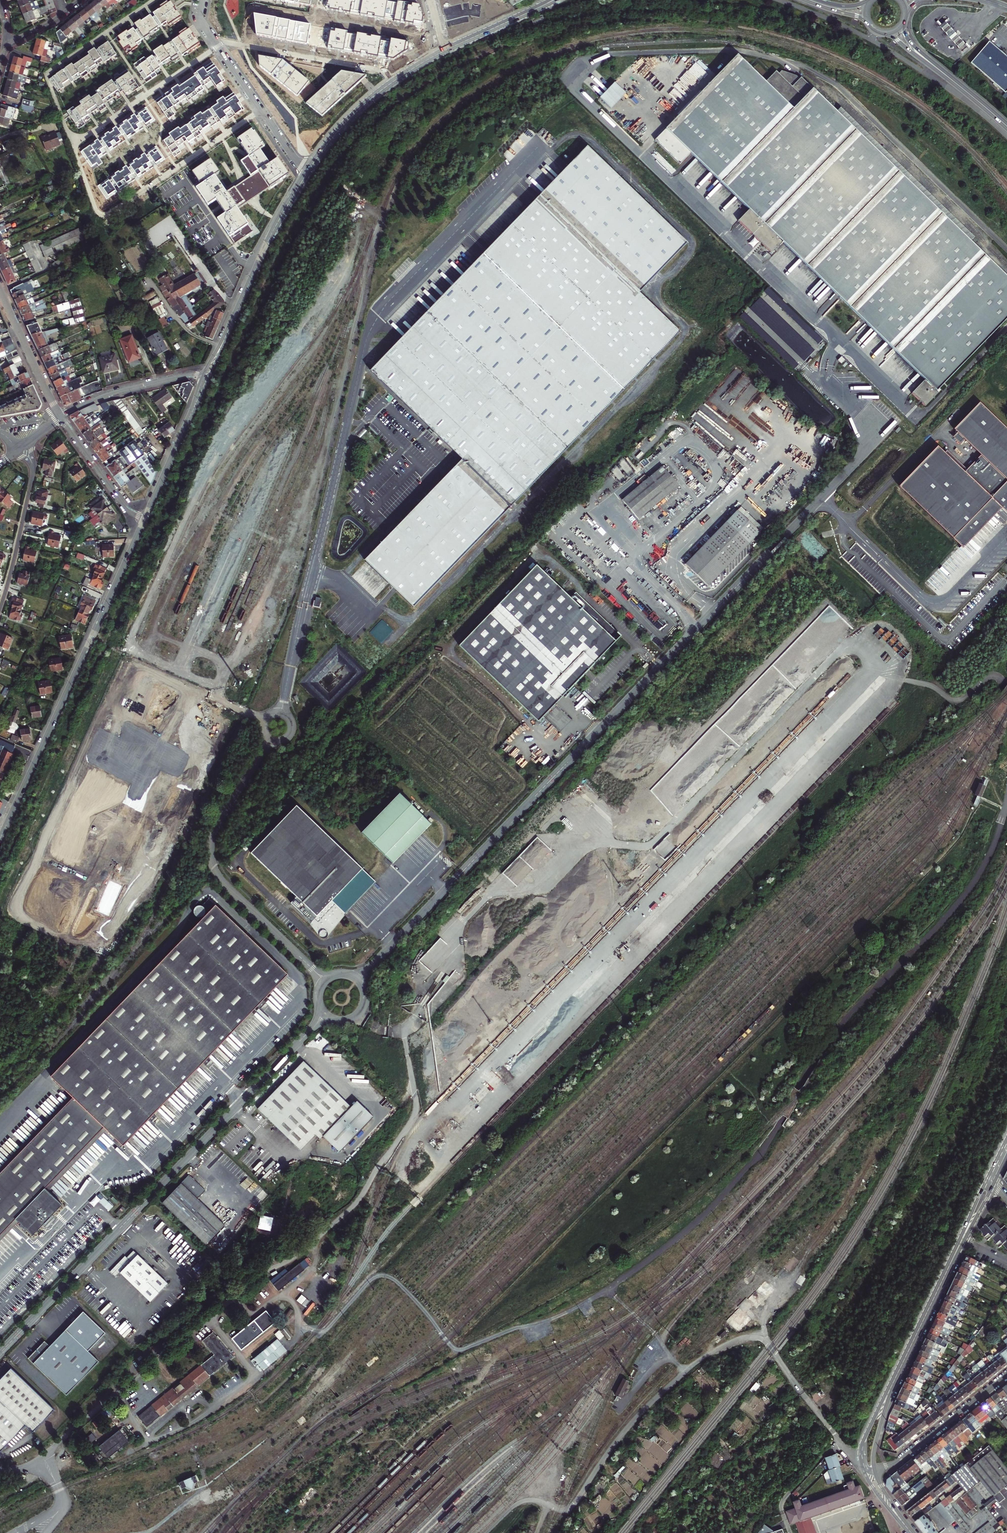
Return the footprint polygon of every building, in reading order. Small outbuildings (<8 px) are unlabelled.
[(32,2),(19,7),(21,11),(22,14),(38,7),(36,0),(33,1),(32,2)] [(45,1),(46,4),(48,8),(49,11),(50,15),(56,13),(55,9),(54,6),(53,2),(52,0),(45,0),(45,1)] [(101,8),(103,10),(103,11),(110,5),(109,5),(107,2),(105,0),(97,0),(96,1),(101,8)] [(169,0),(168,0),(156,8),(157,10),(152,14),(154,16),(160,25),(160,26),(166,22),(169,27),(182,19),(177,11),(175,9),(175,8),(174,7),(172,4),(169,0)] [(386,0),(328,0),(327,9),(422,27),(424,18),(420,7),(386,0)] [(95,12),(101,8),(96,1),(93,3),(90,6),(95,12)] [(38,7),(22,14),(24,18),(26,22),(41,16),(40,14),(47,12),(44,5),(38,7)] [(87,8),(84,11),(91,20),(92,22),(93,21),(95,24),(100,20),(98,17),(97,15),(95,12),(90,6),(87,8)] [(81,13),(78,15),(85,25),(91,20),(84,11),(81,13)] [(310,25),(253,14),(256,35),(307,44),(310,25)] [(545,18),(542,14),(533,19),(536,23),(545,18)] [(85,25),(78,15),(75,18),(72,20),(82,33),(83,32),(81,29),(86,25),(85,25)] [(151,18),(149,15),(140,22),(139,20),(133,24),(137,29),(143,39),(149,35),(149,34),(158,28),(157,27),(151,18)] [(151,18),(157,27),(160,25),(154,16),(153,17),(151,18)] [(78,36),(82,33),(72,20),(69,23),(66,25),(71,32),(73,30),(78,36)] [(940,24),(935,29),(939,34),(943,39),(949,33),(945,29),(940,24)] [(62,29),(55,34),(59,44),(66,39),(65,37),(71,32),(66,25),(62,29)] [(196,45),(198,43),(193,35),(188,28),(187,27),(175,35),(176,37),(170,41),(177,51),(180,56),(186,51),(188,53),(197,47),(196,45)] [(134,31),(133,28),(127,32),(126,31),(122,33),(115,38),(126,54),(137,47),(135,44),(141,40),(140,40),(134,31)] [(134,31),(140,40),(143,39),(137,29),(135,30),(134,31)] [(409,43),(331,29),(328,48),(394,60),(408,51),(409,43)] [(949,33),(943,39),(947,43),(953,37),(949,33)] [(950,46),(954,51),(960,46),(956,41),(953,37),(947,43),(950,46)] [(48,42),(37,39),(35,43),(35,46),(46,49),(60,53),(62,52),(60,47),(58,44),(54,43),(53,48),(47,47),(48,42)] [(170,41),(168,43),(175,53),(176,52),(177,51),(170,41)] [(966,64),(1002,94),(1006,87),(1006,61),(992,49),(984,42),(966,64)] [(115,56),(106,43),(99,48),(94,52),(93,50),(86,54),(87,56),(78,63),(72,67),(71,65),(55,75),(48,80),(50,84),(56,93),(63,88),(61,85),(67,81),(69,84),(79,78),(80,79),(96,69),(95,67),(101,63),(102,64),(115,56)] [(171,61),(177,57),(175,53),(168,43),(162,47),(161,45),(152,51),(154,55),(159,63),(160,63),(168,57),(171,61)] [(33,54),(41,56),(40,60),(47,62),(50,60),(50,58),(47,58),(47,56),(45,55),(46,49),(35,46),(33,51),(33,54)] [(995,50),(992,49),(1006,61),(1006,59),(1006,58),(1003,56),(1001,54),(998,52),(995,50)] [(154,55),(151,57),(157,64),(158,63),(159,63),(154,55)] [(797,76),(781,71),(779,74),(776,71),(774,73),(772,75),(765,82),(751,69),(749,66),(737,55),(655,140),(680,164),(690,153),(749,210),(738,221),(771,253),(782,242),(841,299),(860,317),(924,380),(912,393),(925,406),(941,390),(939,388),(1006,318),(1006,277),(971,242),(836,112),(801,77),(799,79),(797,76)] [(22,59),(14,57),(12,61),(12,65),(24,68),(26,60),(30,61),(31,58),(23,56),(22,59)] [(151,57),(151,56),(145,60),(143,57),(138,60),(140,63),(134,67),(142,79),(149,75),(151,78),(155,75),(153,72),(159,68),(157,64),(151,57)] [(283,61),(258,56),(259,66),(297,96),(308,82),(283,61)] [(22,76),(25,68),(24,68),(12,65),(10,69),(9,73),(22,76)] [(225,81),(214,65),(205,71),(203,68),(193,75),(195,77),(182,86),(181,84),(155,101),(168,120),(175,115),(171,109),(186,99),(188,102),(198,95),(197,94),(204,90),(202,88),(211,81),(216,88),(225,81)] [(137,89),(125,71),(113,80),(114,82),(112,84),(110,82),(94,93),(96,95),(89,100),(88,97),(78,104),(80,106),(74,111),(72,108),(65,112),(70,119),(74,125),(80,121),(82,124),(89,119),(87,116),(88,115),(96,110),(98,113),(105,108),(103,105),(106,103),(118,95),(121,93),(123,96),(130,91),(131,93),(137,89)] [(321,116),(366,77),(341,72),(306,104),(321,116)] [(23,76),(22,76),(9,73),(8,77),(8,80),(21,84),(23,76)] [(19,91),(21,84),(8,80),(6,84),(5,88),(19,91)] [(611,86),(600,97),(611,108),(625,93),(615,83),(611,86)] [(3,97),(17,100),(19,91),(5,88),(4,92),(3,97)] [(242,107),(233,94),(224,100),(223,98),(216,103),(218,105),(202,115),(200,113),(191,120),(192,122),(180,131),(178,128),(169,135),(170,137),(163,142),(172,155),(175,153),(177,156),(181,153),(177,148),(187,141),(188,144),(201,134),(200,132),(209,126),(210,128),(226,117),(228,120),(242,111),(240,108),(242,107)] [(12,121),(13,121),(16,109),(2,105),(1,109),(0,109),(0,118),(12,121)] [(29,108),(22,106),(20,111),(33,114),(34,109),(33,108),(29,108)] [(841,107),(836,112),(971,242),(976,238),(841,107)] [(155,121),(146,108),(137,114),(146,127),(155,121)] [(144,129),(135,116),(119,126),(128,139),(144,129)] [(0,118),(0,126),(9,129),(12,121),(0,118)] [(80,121),(74,125),(77,130),(84,125),(82,124),(80,121)] [(125,141),(116,128),(101,139),(110,152),(125,141)] [(265,146),(253,128),(237,139),(249,156),(241,161),(251,176),(226,193),(214,176),(219,172),(211,159),(192,172),(200,183),(203,181),(204,183),(196,188),(207,205),(216,199),(226,214),(217,219),(234,245),(253,232),(238,209),(289,175),(278,158),(269,164),(260,149),(265,146)] [(56,134),(55,134),(50,136),(50,137),(47,138),(47,136),(41,138),(45,151),(52,148),(54,148),(56,148),(56,146),(60,145),(59,143),(56,134)] [(107,154),(98,141),(81,153),(93,171),(103,164),(100,159),(107,154)] [(622,390),(678,331),(636,291),(683,242),(586,146),(537,196),(522,212),(484,251),(481,254),(472,264),(397,342),(369,371),(389,390),(462,460),(365,562),(396,591),(413,607),(622,390)] [(165,160),(156,147),(147,153),(156,166),(165,160)] [(154,168),(144,155),(129,165),(138,178),(154,168)] [(135,180),(126,167),(111,178),(120,191),(135,180)] [(108,180),(98,187),(107,200),(117,193),(108,180)] [(9,224),(3,227),(0,228),(0,235),(6,232),(5,230),(10,227),(9,224)] [(85,239),(79,228),(37,248),(43,259),(85,239)] [(3,255),(10,252),(8,248),(6,249),(2,241),(0,242),(0,257),(3,255)] [(29,243),(22,246),(25,253),(32,249),(29,243)] [(25,253),(29,260),(35,257),(32,249),(25,253)] [(29,260),(31,264),(32,267),(39,264),(35,257),(29,260)] [(9,260),(6,262),(0,265),(0,270),(1,272),(12,267),(9,260)] [(42,270),(39,264),(32,267),(33,269),(35,274),(42,270)] [(12,267),(1,272),(3,276),(5,279),(13,276),(16,274),(12,267)] [(171,279),(167,274),(159,279),(163,285),(160,287),(171,307),(178,317),(179,318),(180,318),(183,322),(186,320),(187,320),(192,317),(195,315),(191,309),(193,308),(186,298),(206,283),(199,271),(196,273),(194,274),(175,285),(171,279)] [(16,282),(13,276),(5,279),(6,283),(8,286),(16,282)] [(13,297),(15,301),(19,299),(19,298),(23,297),(28,295),(24,285),(10,291),(13,297)] [(67,290),(61,292),(65,301),(71,298),(67,290)] [(211,305),(215,310),(218,308),(224,303),(221,299),(213,290),(208,294),(214,303),(211,305)] [(142,298),(144,302),(149,300),(155,297),(153,292),(142,298)] [(16,304),(17,306),(31,299),(31,298),(29,299),(28,296),(29,296),(29,295),(28,295),(23,297),(19,298),(19,299),(15,301),(16,304)] [(18,308),(19,311),(35,303),(33,298),(31,299),(17,306),(18,308)] [(72,308),(75,317),(61,321),(63,328),(82,323),(86,322),(79,298),(66,303),(61,304),(51,307),(53,313),(72,308)] [(35,303),(19,311),(21,314),(22,316),(39,311),(42,310),(46,309),(47,308),(45,304),(43,300),(35,303)] [(164,307),(163,307),(159,300),(152,304),(158,315),(166,310),(164,307)] [(207,316),(215,310),(211,305),(210,306),(203,311),(207,316)] [(24,320),(25,322),(33,320),(32,316),(43,313),(42,310),(39,311),(22,316),(24,320)] [(213,319),(220,322),(222,318),(224,314),(222,313),(217,311),(213,319)] [(162,325),(168,322),(163,314),(157,317),(162,325)] [(192,327),(197,323),(198,322),(201,320),(203,318),(204,318),(200,314),(189,322),(192,327)] [(205,326),(206,327),(216,331),(218,326),(220,322),(213,319),(209,317),(205,326)] [(42,333),(39,326),(27,327),(29,332),(31,336),(42,333)] [(205,337),(212,340),(213,338),(214,336),(216,331),(206,327),(205,329),(208,330),(205,337)] [(167,349),(158,332),(148,337),(157,354),(162,351),(167,349)] [(42,333),(31,336),(33,339),(38,350),(39,352),(49,347),(42,333)] [(44,333),(42,333),(49,347),(51,346),(47,337),(44,333)] [(142,357),(132,334),(120,339),(130,362),(136,359),(142,357)] [(11,353),(16,350),(13,343),(11,338),(2,342),(0,338),(0,357),(5,355),(11,353)] [(49,347),(39,352),(40,355),(42,358),(58,351),(59,350),(56,344),(51,346),(49,347)] [(59,353),(58,351),(42,358),(43,361),(44,364),(62,356),(60,353),(59,353)] [(62,356),(44,364),(46,368),(47,370),(66,361),(65,359),(71,356),(70,352),(62,356)] [(16,355),(15,357),(12,355),(11,353),(5,355),(7,360),(8,360),(10,363),(9,363),(10,366),(21,361),(20,358),(18,354),(16,355)] [(121,368),(117,354),(102,358),(106,372),(114,370),(121,368)] [(66,361),(47,370),(49,373),(50,377),(65,370),(74,366),(71,359),(66,361)] [(18,372),(20,370),(20,369),(19,368),(24,366),(21,361),(10,366),(4,369),(6,374),(8,373),(11,380),(20,376),(18,372)] [(65,370),(50,377),(52,381),(53,383),(68,376),(65,370)] [(28,375),(27,373),(20,376),(11,380),(10,381),(12,386),(30,378),(28,375)] [(85,375),(71,382),(56,389),(58,394),(60,398),(68,394),(78,390),(86,386),(83,381),(87,380),(85,375)] [(68,376),(53,383),(55,386),(56,389),(71,382),(68,376)] [(31,382),(30,378),(12,386),(8,388),(9,391),(19,387),(21,392),(24,390),(33,386),(31,382)] [(188,382),(172,386),(186,404),(193,387),(191,385),(188,382)] [(39,411),(41,405),(39,401),(35,391),(33,386),(24,390),(26,395),(25,395),(28,403),(31,402),(31,405),(33,404),(34,404),(35,411),(39,411)] [(171,398),(164,389),(159,393),(151,399),(161,413),(166,410),(162,404),(171,398)] [(78,390),(68,394),(60,398),(64,405),(66,406),(67,406),(80,400),(82,399),(78,390)] [(31,402),(28,403),(25,395),(14,400),(15,408),(18,407),(19,414),(34,411),(33,404),(31,405),(31,402)] [(144,433),(119,399),(113,401),(115,405),(118,409),(122,414),(132,428),(135,432),(138,436),(144,433)] [(0,406),(0,415),(1,418),(12,416),(19,414),(18,407),(15,408),(14,400),(0,406)] [(900,486),(965,547),(1003,507),(1006,511),(1006,426),(981,400),(955,427),(959,430),(966,437),(983,453),(969,467),(965,471),(945,452),(938,446),(900,486)] [(116,411),(118,409),(115,405),(113,401),(109,402),(116,411)] [(109,402),(106,403),(110,409),(113,413),(115,412),(116,411),(109,402)] [(105,412),(110,409),(106,403),(100,404),(100,406),(105,412)] [(94,404),(69,416),(72,420),(74,422),(85,414),(87,413),(98,409),(94,404)] [(85,414),(74,422),(75,424),(77,426),(88,418),(85,414)] [(94,414),(88,418),(77,426),(78,428),(80,430),(96,418),(94,414)] [(96,418),(80,430),(81,432),(83,435),(94,427),(97,425),(98,424),(100,422),(101,422),(98,417),(96,418)] [(175,431),(167,420),(156,428),(165,440),(170,435),(170,434),(174,431),(175,431)] [(101,429),(98,424),(97,425),(94,427),(83,435),(84,437),(86,439),(90,436),(91,436),(94,434),(97,431),(98,431),(101,429)] [(88,441),(89,444),(97,439),(104,433),(101,429),(98,431),(97,431),(94,434),(91,436),(90,436),(86,439),(88,441)] [(962,441),(966,437),(959,430),(955,435),(962,441)] [(91,446),(93,449),(97,446),(100,443),(104,441),(105,440),(107,438),(104,433),(97,439),(89,444),(91,446)] [(138,437),(119,451),(129,466),(134,463),(144,455),(137,444),(141,441),(138,437)] [(60,439),(51,446),(57,454),(63,450),(65,453),(68,450),(64,444),(60,439)] [(97,446),(93,449),(95,451),(96,453),(103,448),(107,446),(108,444),(105,440),(104,441),(100,443),(97,446)] [(98,455),(99,457),(103,455),(104,455),(107,453),(107,452),(112,448),(115,446),(114,443),(110,446),(108,444),(107,446),(103,448),(96,453),(98,455)] [(103,455),(99,457),(101,460),(103,463),(115,454),(113,452),(114,451),(112,448),(107,452),(107,453),(104,455),(103,455)] [(945,452),(965,471),(969,467),(949,448),(947,450),(945,452)] [(156,473),(157,472),(144,455),(134,463),(137,467),(141,473),(151,486),(154,478),(156,473)] [(110,472),(114,477),(126,468),(118,458),(107,466),(107,468),(110,472)] [(52,471),(53,471),(56,461),(45,459),(44,464),(43,469),(47,470),(45,475),(51,476),(52,471)] [(81,468),(77,462),(74,465),(76,467),(69,472),(76,481),(85,474),(81,468)] [(676,485),(660,466),(620,500),(626,507),(625,508),(627,510),(628,509),(637,519),(642,515),(652,506),(655,504),(676,485)] [(126,468),(114,477),(115,479),(117,481),(128,473),(126,470),(127,469),(127,468),(126,468)] [(133,469),(128,473),(117,481),(119,484),(121,488),(127,484),(130,482),(128,479),(130,477),(136,473),(133,469)] [(132,480),(130,482),(127,484),(130,488),(133,493),(142,486),(135,477),(132,480)] [(35,502),(45,504),(48,491),(42,490),(42,492),(39,491),(38,493),(37,493),(36,497),(35,502)] [(1,496),(0,497),(0,501),(8,508),(10,505),(12,502),(8,499),(11,496),(4,492),(1,496)] [(101,498),(99,497),(94,500),(102,511),(106,508),(104,504),(105,504),(103,502),(105,501),(104,499),(102,497),(101,498)] [(89,507),(92,510),(88,513),(92,518),(98,514),(102,511),(94,500),(91,502),(89,504),(91,505),(89,507)] [(81,507),(78,504),(77,505),(74,502),(72,504),(76,510),(79,508),(81,507)] [(742,506),(738,509),(761,531),(764,527),(742,506)] [(113,512),(112,511),(110,512),(109,510),(108,510),(106,508),(102,511),(110,521),(115,518),(113,516),(115,515),(113,512)] [(692,568),(709,584),(761,531),(738,509),(691,557),(692,568)] [(98,514),(92,518),(89,520),(93,525),(99,521),(102,524),(104,523),(105,525),(107,523),(110,521),(102,511),(98,514)] [(47,518),(47,515),(33,512),(32,517),(31,523),(42,525),(43,518),(47,518)] [(47,544),(59,546),(61,536),(53,534),(54,531),(50,530),(48,538),(47,544)] [(113,550),(113,544),(99,545),(99,549),(102,548),(102,556),(113,556),(113,550)] [(23,559),(35,562),(37,551),(29,549),(29,546),(26,546),(25,553),(23,559)] [(570,597),(536,564),(458,645),(537,721),(573,684),(620,635),(584,600),(575,592),(570,597)] [(94,571),(93,574),(101,578),(103,573),(106,568),(97,565),(97,566),(94,565),(92,570),(94,571)] [(18,577),(17,582),(20,583),(20,584),(22,585),(22,583),(27,585),(29,577),(28,576),(29,572),(24,570),(23,573),(20,572),(18,577)] [(102,578),(101,578),(93,574),(89,584),(98,588),(98,586),(100,587),(101,585),(103,582),(101,581),(102,578)] [(79,609),(87,613),(89,609),(90,610),(92,605),(95,600),(84,595),(80,605),(81,605),(79,609)] [(24,600),(15,597),(15,598),(13,598),(12,600),(11,603),(13,604),(12,607),(12,608),(21,610),(24,600)] [(316,597),(314,606),(320,608),(322,598),(316,597)] [(20,614),(21,610),(12,608),(11,613),(9,617),(18,620),(18,619),(20,620),(22,614),(20,614)] [(76,620),(84,624),(86,620),(88,615),(87,614),(87,613),(79,609),(76,616),(75,620),(76,620)] [(66,628),(73,631),(76,625),(69,622),(66,628)] [(7,649),(12,637),(1,633),(0,635),(0,646),(7,649)] [(71,640),(70,634),(58,636),(60,648),(72,646),(71,640)] [(61,664),(60,657),(47,659),(50,672),(62,669),(61,664)] [(51,686),(49,679),(37,682),(39,694),(52,692),(51,686)] [(31,718),(41,716),(40,712),(39,705),(29,708),(31,718)] [(29,728),(19,730),(21,740),(30,739),(29,733),(29,728)] [(101,736),(46,856),(90,876),(99,857),(124,868),(144,824),(133,819),(159,763),(176,771),(183,756),(160,746),(154,743),(131,733),(125,747),(101,736)] [(18,737),(12,734),(9,740),(15,743),(18,737)] [(11,753),(14,746),(6,743),(5,747),(0,745),(0,750),(1,750),(2,749),(11,753)] [(1,780),(5,770),(8,763),(11,756),(12,754),(11,753),(2,749),(1,750),(0,753),(0,781),(1,780)] [(978,784),(973,795),(976,796),(979,797),(984,786),(982,785),(978,784)] [(400,794),(362,833),(394,864),(422,835),(432,824),(431,823),(424,817),(400,794)] [(344,916),(376,882),(366,872),(297,805),(251,853),(298,898),(292,904),(304,917),(309,921),(319,933),(319,934),(320,936),(321,936),(322,937),(323,937),(324,937),(326,936),(327,934),(332,929),(344,916)] [(196,908),(195,908),(195,909),(194,910),(194,911),(194,912),(194,913),(194,914),(194,915),(195,916),(196,917),(197,918),(198,918),(199,918),(200,918),(201,918),(201,917),(202,917),(203,917),(203,916),(203,915),(204,914),(204,913),(203,912),(205,910),(206,911),(213,904),(208,899),(201,906),(202,907),(200,909),(200,908),(199,908),(198,907),(197,907),(196,908)] [(21,1229),(34,1242),(45,1232),(47,1234),(57,1223),(55,1221),(64,1211),(51,1198),(111,1136),(125,1150),(163,1111),(166,1113),(172,1107),(169,1105),(205,1067),(208,1070),(213,1064),(211,1062),(247,1024),(249,1027),(254,1022),(252,1019),(290,979),(215,906),(49,1077),(70,1096),(0,1168),(0,1251),(21,1229)] [(351,1107),(303,1061),(257,1109),(300,1150),(315,1134),(320,1139),(323,1136),(340,1152),(373,1117),(357,1101),(351,1107)] [(206,1191),(189,1175),(162,1203),(206,1245),(225,1225),(198,1199),(206,1191)] [(91,1202),(95,1206),(101,1201),(107,1208),(112,1204),(101,1193),(91,1202)] [(125,1209),(122,1207),(115,1214),(118,1216),(125,1209)] [(261,1214),(256,1234),(269,1237),(273,1217),(261,1214)] [(993,1238),(996,1241),(998,1244),(1001,1247),(1001,1248),(1004,1245),(1006,1248),(1006,1249),(1006,1229),(1005,1227),(1002,1229),(1000,1226),(998,1224),(997,1223),(994,1220),(981,1231),(984,1234),(986,1237),(989,1241),(993,1238)] [(125,1256),(110,1271),(116,1277),(120,1272),(150,1301),(167,1283),(133,1251),(127,1258),(125,1256)] [(965,1258),(964,1260),(977,1267),(979,1263),(981,1265),(982,1263),(967,1255),(966,1257),(965,1258)] [(305,1259),(301,1262),(305,1268),(310,1265),(305,1259)] [(963,1263),(962,1266),(974,1272),(976,1268),(978,1269),(979,1267),(977,1267),(964,1260),(963,1263)] [(272,1280),(279,1290),(305,1268),(301,1262),(289,1272),(286,1268),(272,1280)] [(981,1275),(976,1273),(974,1272),(962,1266),(960,1269),(959,1272),(974,1279),(977,1280),(978,1281),(981,1275)] [(752,1270),(744,1279),(750,1285),(758,1276),(752,1270)] [(974,1279),(959,1272),(957,1275),(956,1278),(972,1285),(974,1286),(977,1280),(974,1279)] [(969,1291),(972,1285),(956,1278),(954,1281),(953,1283),(966,1289),(969,1291)] [(953,1283),(952,1285),(951,1289),(965,1295),(966,1296),(967,1295),(964,1293),(966,1289),(953,1283)] [(964,1297),(965,1295),(951,1289),(950,1291),(948,1295),(957,1299),(961,1301),(963,1296),(964,1297)] [(957,1301),(957,1299),(948,1295),(946,1297),(945,1300),(959,1307),(960,1307),(961,1303),(957,1301)] [(959,1307),(945,1300),(944,1303),(942,1306),(957,1312),(959,1307)] [(957,1312),(942,1306),(941,1309),(940,1312),(954,1318),(957,1312)] [(748,1316),(738,1307),(726,1320),(736,1329),(748,1316)] [(267,1310),(233,1338),(242,1349),(276,1321),(267,1310)] [(43,1342),(27,1359),(65,1396),(98,1362),(86,1351),(103,1333),(81,1312),(48,1346),(43,1342)] [(953,1321),(954,1318),(940,1312),(938,1315),(937,1317),(946,1321),(950,1323),(951,1323),(956,1326),(958,1323),(953,1321)] [(946,1321),(937,1317),(936,1320),(935,1322),(944,1326),(946,1321)] [(944,1326),(935,1322),(934,1324),(932,1327),(946,1333),(950,1335),(951,1332),(948,1331),(949,1329),(944,1326)] [(981,1329),(994,1346),(997,1343),(998,1342),(993,1336),(993,1335),(985,1325),(984,1326),(981,1329)] [(286,1327),(281,1331),(289,1340),(293,1336),(286,1327)] [(945,1335),(946,1333),(932,1327),(932,1328),(931,1330),(930,1332),(944,1339),(947,1340),(948,1338),(944,1336),(944,1335),(945,1335)] [(728,1333),(726,1330),(719,1336),(721,1339),(728,1333)] [(215,1355),(138,1416),(147,1427),(234,1357),(213,1332),(203,1341),(215,1355)] [(943,1342),(944,1339),(930,1332),(929,1335),(927,1338),(942,1345),(946,1347),(948,1344),(943,1342)] [(282,1345),(288,1340),(285,1336),(279,1340),(282,1345)] [(942,1345),(927,1338),(926,1341),(924,1343),(939,1350),(941,1351),(942,1349),(940,1348),(942,1345)] [(939,1350),(924,1343),(923,1347),(922,1349),(938,1357),(939,1355),(937,1353),(939,1350)] [(969,1344),(966,1349),(969,1353),(974,1349),(970,1344),(969,1344)] [(939,1357),(938,1357),(922,1349),(920,1352),(919,1354),(929,1359),(932,1360),(934,1361),(937,1362),(939,1357)] [(989,1355),(987,1356),(991,1361),(992,1363),(993,1364),(999,1371),(1001,1369),(1004,1368),(995,1356),(990,1350),(988,1351),(991,1355),(990,1356),(989,1355)] [(995,1356),(1004,1368),(1006,1366),(1006,1365),(1006,1362),(1001,1354),(1000,1353),(995,1356)] [(929,1359),(919,1354),(918,1357),(917,1360),(926,1364),(930,1366),(931,1367),(934,1368),(935,1366),(931,1364),(933,1361),(929,1359)] [(373,1359),(368,1363),(370,1366),(380,1358),(377,1355),(373,1359)] [(989,1379),(992,1377),(994,1375),(989,1368),(982,1359),(977,1363),(983,1372),(989,1379)] [(930,1366),(926,1364),(917,1360),(915,1362),(914,1365),(929,1372),(929,1370),(928,1369),(929,1368),(930,1369),(931,1367),(930,1366)] [(978,1375),(981,1379),(982,1379),(985,1382),(987,1381),(989,1379),(983,1372),(977,1363),(972,1367),(973,1368),(979,1375),(978,1375)] [(993,1364),(989,1368),(994,1375),(997,1373),(999,1371),(993,1364)] [(932,1374),(929,1372),(914,1365),(912,1368),(911,1371),(920,1375),(927,1379),(929,1374),(931,1375),(932,1374)] [(31,1432),(53,1409),(10,1368),(0,1379),(0,1450),(24,1425),(31,1432)] [(969,1369),(967,1370),(974,1379),(980,1387),(982,1385),(985,1382),(982,1379),(981,1379),(978,1375),(979,1375),(973,1368),(970,1370),(969,1369)] [(911,1371),(910,1372),(910,1374),(909,1376),(918,1380),(920,1375),(911,1371)] [(161,1383),(165,1379),(160,1373),(156,1378),(161,1383)] [(938,1384),(942,1379),(935,1375),(932,1381),(938,1384)] [(918,1380),(909,1376),(907,1378),(906,1381),(915,1385),(918,1380)] [(966,1379),(975,1391),(977,1389),(980,1387),(974,1379),(971,1381),(968,1377),(966,1379)] [(153,1378),(147,1382),(155,1395),(162,1390),(153,1378)] [(620,1378),(612,1395),(619,1398),(627,1381),(620,1378)] [(970,1395),(973,1392),(975,1391),(966,1379),(963,1381),(966,1385),(964,1387),(970,1395)] [(915,1385),(906,1381),(905,1384),(904,1386),(913,1391),(916,1392),(918,1388),(920,1389),(921,1388),(915,1385)] [(950,1388),(961,1402),(963,1400),(965,1398),(959,1391),(957,1388),(956,1387),(954,1385),(950,1388)] [(913,1391),(904,1386),(902,1389),(901,1392),(910,1397),(911,1397),(913,1391)] [(959,1391),(965,1398),(968,1396),(970,1395),(964,1387),(959,1391)] [(950,1399),(956,1406),(958,1404),(961,1402),(950,1388),(948,1390),(949,1391),(946,1393),(950,1399)] [(1006,1403),(1006,1393),(1002,1388),(1000,1389),(998,1392),(1006,1403)] [(910,1397),(901,1392),(899,1395),(898,1398),(907,1402),(910,1397)] [(998,1392),(994,1394),(991,1397),(1001,1409),(997,1412),(996,1411),(994,1412),(996,1414),(1006,1428),(1006,1403),(998,1392)] [(925,1399),(922,1402),(922,1403),(925,1407),(931,1402),(927,1397),(925,1399)] [(989,1399),(986,1401),(994,1412),(996,1411),(997,1412),(1001,1409),(991,1397),(989,1399)] [(895,1403),(904,1407),(907,1402),(898,1398),(897,1401),(895,1403)] [(950,1399),(945,1402),(951,1410),(953,1408),(956,1406),(950,1399)] [(984,1403),(981,1405),(988,1413),(991,1418),(996,1414),(994,1412),(986,1401),(984,1403)] [(946,1414),(951,1410),(945,1402),(939,1407),(937,1405),(934,1407),(942,1417),(946,1414)] [(933,1405),(927,1410),(937,1421),(939,1419),(942,1417),(934,1407),(933,1405)] [(973,1412),(979,1420),(988,1413),(981,1405),(977,1408),(973,1412)] [(200,1407),(194,1412),(194,1416),(202,1410),(200,1407)] [(893,1408),(891,1413),(897,1416),(900,1411),(899,1411),(893,1408)] [(929,1424),(931,1426),(934,1424),(937,1421),(927,1410),(927,1409),(926,1410),(926,1411),(922,1415),(923,1416),(929,1424)] [(962,1420),(969,1428),(973,1433),(983,1425),(979,1420),(973,1412),(968,1416),(962,1420)] [(889,1417),(888,1420),(895,1423),(896,1424),(899,1418),(897,1416),(891,1413),(889,1417)] [(915,1418),(917,1421),(923,1429),(926,1426),(929,1424),(923,1416),(922,1415),(921,1414),(915,1418)] [(303,1416),(299,1421),(302,1424),(307,1420),(303,1416)] [(890,1425),(894,1426),(895,1423),(888,1420),(886,1429),(889,1430),(895,1432),(896,1429),(890,1427),(890,1425)] [(960,1428),(963,1432),(964,1431),(969,1428),(962,1420),(960,1422),(958,1423),(961,1427),(960,1428)] [(923,1429),(917,1421),(911,1426),(917,1433),(920,1431),(923,1429)] [(967,1436),(966,1434),(964,1431),(963,1432),(960,1428),(961,1427),(958,1423),(956,1425),(953,1428),(959,1436),(961,1438),(965,1435),(966,1437),(968,1440),(969,1438),(967,1436)] [(911,1426),(905,1430),(911,1438),(914,1435),(917,1433),(911,1426)] [(119,1428),(99,1445),(108,1456),(129,1439),(119,1428)] [(957,1438),(959,1436),(953,1428),(950,1429),(948,1432),(954,1440),(960,1448),(963,1445),(960,1442),(959,1443),(958,1442),(959,1440),(957,1438)] [(911,1438),(905,1430),(899,1435),(905,1442),(908,1440),(911,1438)] [(952,1441),(954,1440),(948,1432),(946,1433),(943,1436),(951,1446),(955,1452),(958,1449),(955,1445),(954,1446),(953,1446),(954,1444),(952,1441)] [(91,1434),(86,1438),(90,1443),(95,1439),(91,1434)] [(905,1442),(899,1435),(893,1440),(898,1447),(902,1445),(905,1442)] [(951,1446),(943,1436),(941,1437),(938,1439),(944,1447),(947,1450),(951,1455),(953,1453),(949,1448),(951,1446)] [(940,1450),(944,1447),(938,1439),(936,1441),(934,1443),(940,1450)] [(940,1450),(934,1443),(932,1444),(929,1446),(936,1454),(938,1457),(939,1458),(943,1454),(940,1450)] [(997,1454),(990,1445),(986,1448),(981,1452),(976,1456),(972,1459),(971,1460),(966,1463),(993,1497),(988,1501),(984,1504),(986,1506),(997,1498),(1000,1502),(1006,1496),(1002,1490),(1006,1486),(1006,1466),(997,1454)] [(936,1454),(929,1446),(927,1448),(925,1450),(931,1457),(936,1454)] [(931,1457),(925,1450),(923,1452),(921,1453),(929,1464),(932,1462),(933,1463),(935,1462),(931,1457)] [(838,1460),(835,1452),(826,1455),(829,1463),(827,1464),(829,1469),(838,1466),(836,1461),(838,1460)] [(921,1453),(918,1456),(914,1459),(920,1467),(923,1465),(925,1467),(928,1465),(929,1466),(930,1465),(929,1464),(921,1453)] [(941,1460),(946,1467),(949,1464),(943,1458),(941,1460)] [(894,1494),(902,1488),(910,1482),(924,1471),(920,1467),(914,1459),(910,1462),(902,1468),(887,1480),(887,1485),(888,1487),(892,1491),(894,1494)] [(943,1501),(942,1501),(956,1520),(957,1521),(963,1529),(966,1532),(971,1528),(968,1525),(953,1506),(952,1502),(955,1499),(967,1514),(970,1518),(972,1516),(977,1512),(974,1508),(978,1505),(967,1492),(976,1485),(988,1501),(993,1497),(966,1463),(966,1464),(961,1468),(957,1471),(953,1475),(962,1486),(955,1491),(951,1494),(947,1497),(943,1501)] [(838,1466),(829,1469),(830,1474),(829,1475),(830,1478),(826,1479),(827,1482),(831,1481),(831,1482),(841,1479),(839,1474),(841,1473),(838,1466)] [(196,1475),(180,1483),(182,1488),(187,1486),(193,1489),(195,1483),(198,1481),(196,1475)] [(948,1478),(946,1480),(951,1486),(957,1481),(953,1475),(952,1475),(948,1478)] [(934,1484),(928,1476),(924,1479),(927,1483),(926,1483),(926,1484),(929,1488),(934,1484)] [(944,1482),(940,1478),(934,1484),(937,1487),(938,1486),(942,1483),(944,1482)] [(927,1483),(924,1479),(914,1487),(913,1488),(917,1492),(926,1484),(926,1483),(927,1483)] [(949,1488),(951,1486),(946,1480),(944,1482),(942,1483),(947,1489),(949,1488)] [(787,1511),(791,1523),(859,1498),(864,1497),(860,1485),(856,1487),(854,1482),(851,1482),(849,1483),(849,1485),(844,1487),(846,1491),(802,1506),(800,1500),(796,1500),(794,1502),(796,1508),(787,1511)] [(947,1489),(942,1483),(938,1486),(943,1492),(945,1491),(947,1489)] [(941,1494),(943,1492),(938,1486),(937,1487),(934,1490),(939,1496),(941,1494)] [(312,1487),(298,1501),(300,1503),(304,1507),(318,1492),(312,1487)] [(902,1488),(894,1494),(896,1497),(898,1499),(906,1493),(902,1488)] [(917,1492),(913,1488),(906,1493),(898,1499),(901,1503),(903,1506),(912,1499),(910,1497),(917,1492)] [(937,1497),(939,1496),(934,1490),(932,1491),(930,1493),(935,1499),(937,1497)] [(933,1501),(935,1499),(930,1493),(926,1496),(931,1502),(933,1501)] [(929,1504),(931,1502),(926,1496),(922,1499),(927,1505),(929,1504)] [(791,1523),(791,1524),(796,1522),(811,1517),(850,1504),(860,1500),(859,1498),(791,1523)] [(912,1499),(903,1506),(908,1511),(916,1504),(912,1499)] [(927,1505),(922,1499),(918,1502),(923,1508),(925,1507),(927,1505)] [(937,1505),(951,1524),(956,1520),(942,1501),(939,1504),(937,1505)] [(918,1512),(923,1508),(918,1502),(908,1511),(910,1514),(912,1517),(915,1514),(916,1516),(919,1513),(918,1512)] [(987,1532),(994,1526),(999,1523),(986,1506),(982,1510),(991,1521),(975,1532),(986,1532),(987,1532)] [(917,1517),(919,1520),(925,1515),(927,1513),(925,1511),(917,1517)] [(936,1529),(933,1525),(934,1524),(935,1524),(932,1521),(931,1522),(928,1519),(925,1515),(919,1520),(916,1522),(925,1532),(940,1532),(936,1529)] [(800,1532),(818,1532),(811,1517),(796,1522),(800,1532)] [(765,1524),(759,1532),(785,1532),(784,1528),(775,1531),(765,1524)]
